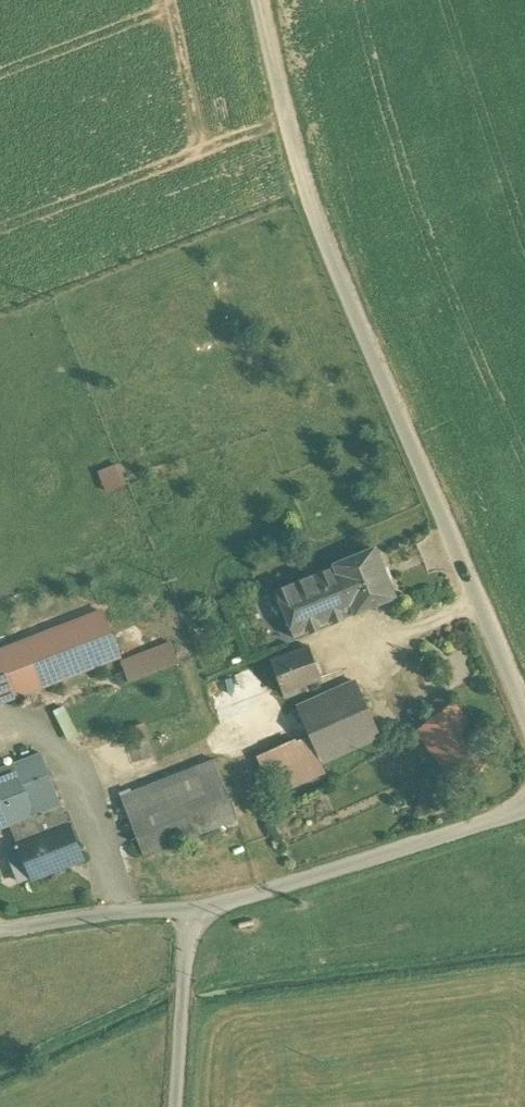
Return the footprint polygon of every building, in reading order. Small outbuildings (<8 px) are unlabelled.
[(97,469),(106,491),(127,481),(118,460),(97,469)] [(336,566),(315,575),(323,596),(334,621),(355,613),(355,614),(395,597),(376,549),(335,565),(336,566)] [(315,575),(276,591),(295,638),(313,630),(302,605),(323,596),(315,575)] [(323,596),(302,605),(313,630),(334,621),(323,596)] [(0,651),(0,703),(120,656),(103,611),(0,651)] [(171,643),(123,662),(130,681),(179,662),(171,643)] [(310,646),(271,661),(277,676),(316,661),(310,646)] [(316,661),(277,676),(284,694),(322,680),(316,661)] [(357,681),(298,708),(311,739),(321,762),(381,735),(357,681)] [(453,703),(417,731),(460,787),(497,759),(453,703)] [(130,727),(135,739),(150,732),(145,721),(130,727)] [(326,773),(321,762),(311,739),(307,741),(305,737),(297,741),(296,739),(257,757),(274,796),(326,773)] [(0,769),(0,829),(10,825),(45,811),(62,805),(41,753),(0,769)] [(215,759),(122,796),(144,855),(172,845),(172,844),(238,819),(215,759)] [(62,805),(45,811),(53,831),(18,845),(32,879),(83,859),(62,805)] [(45,811),(10,825),(18,845),(53,831),(45,811)] [(18,845),(11,848),(8,856),(17,879),(25,882),(32,879),(18,845)]
